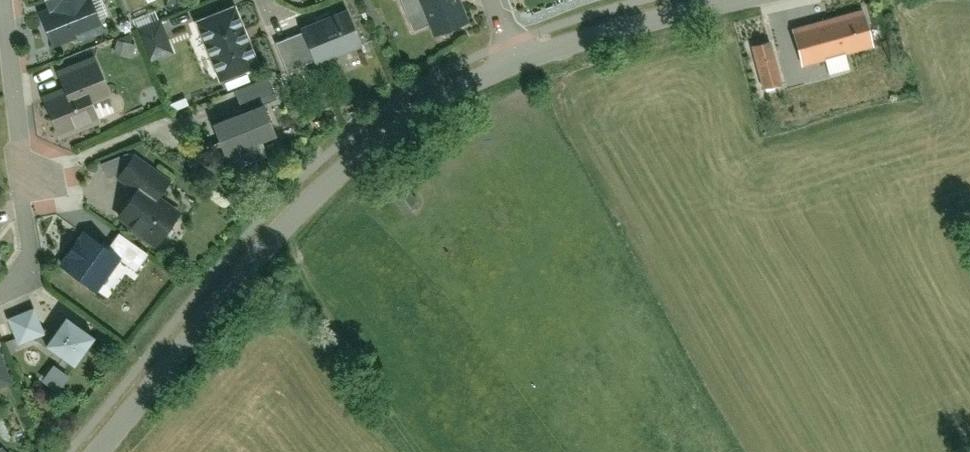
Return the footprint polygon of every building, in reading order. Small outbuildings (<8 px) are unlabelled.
[(97,0),(36,0),(53,50),(109,34),(97,0)] [(436,38),(467,26),(458,0),(421,0),(436,38)] [(795,23),(803,62),(870,50),(863,10),(795,23)] [(235,15),(196,28),(219,85),(256,71),(235,15)] [(362,50),(351,15),(302,33),(315,67),(362,50)] [(160,26),(138,34),(151,64),(172,56),(160,26)] [(751,48),(762,90),(790,83),(779,41),(751,48)] [(62,93),(42,99),(58,142),(97,128),(90,110),(110,103),(96,62),(55,74),(62,93)] [(214,136),(223,162),(275,143),(268,118),(214,136)] [(117,183),(155,207),(168,188),(130,162),(117,183)] [(404,182),(389,193),(408,220),(423,209),(404,182)] [(137,196),(118,226),(157,250),(177,221),(155,207),(137,196)] [(119,258),(79,234),(54,275),(94,298),(119,258)] [(91,341),(65,323),(48,348),(73,367),(91,341)] [(13,386),(0,352),(0,390),(13,386)]
